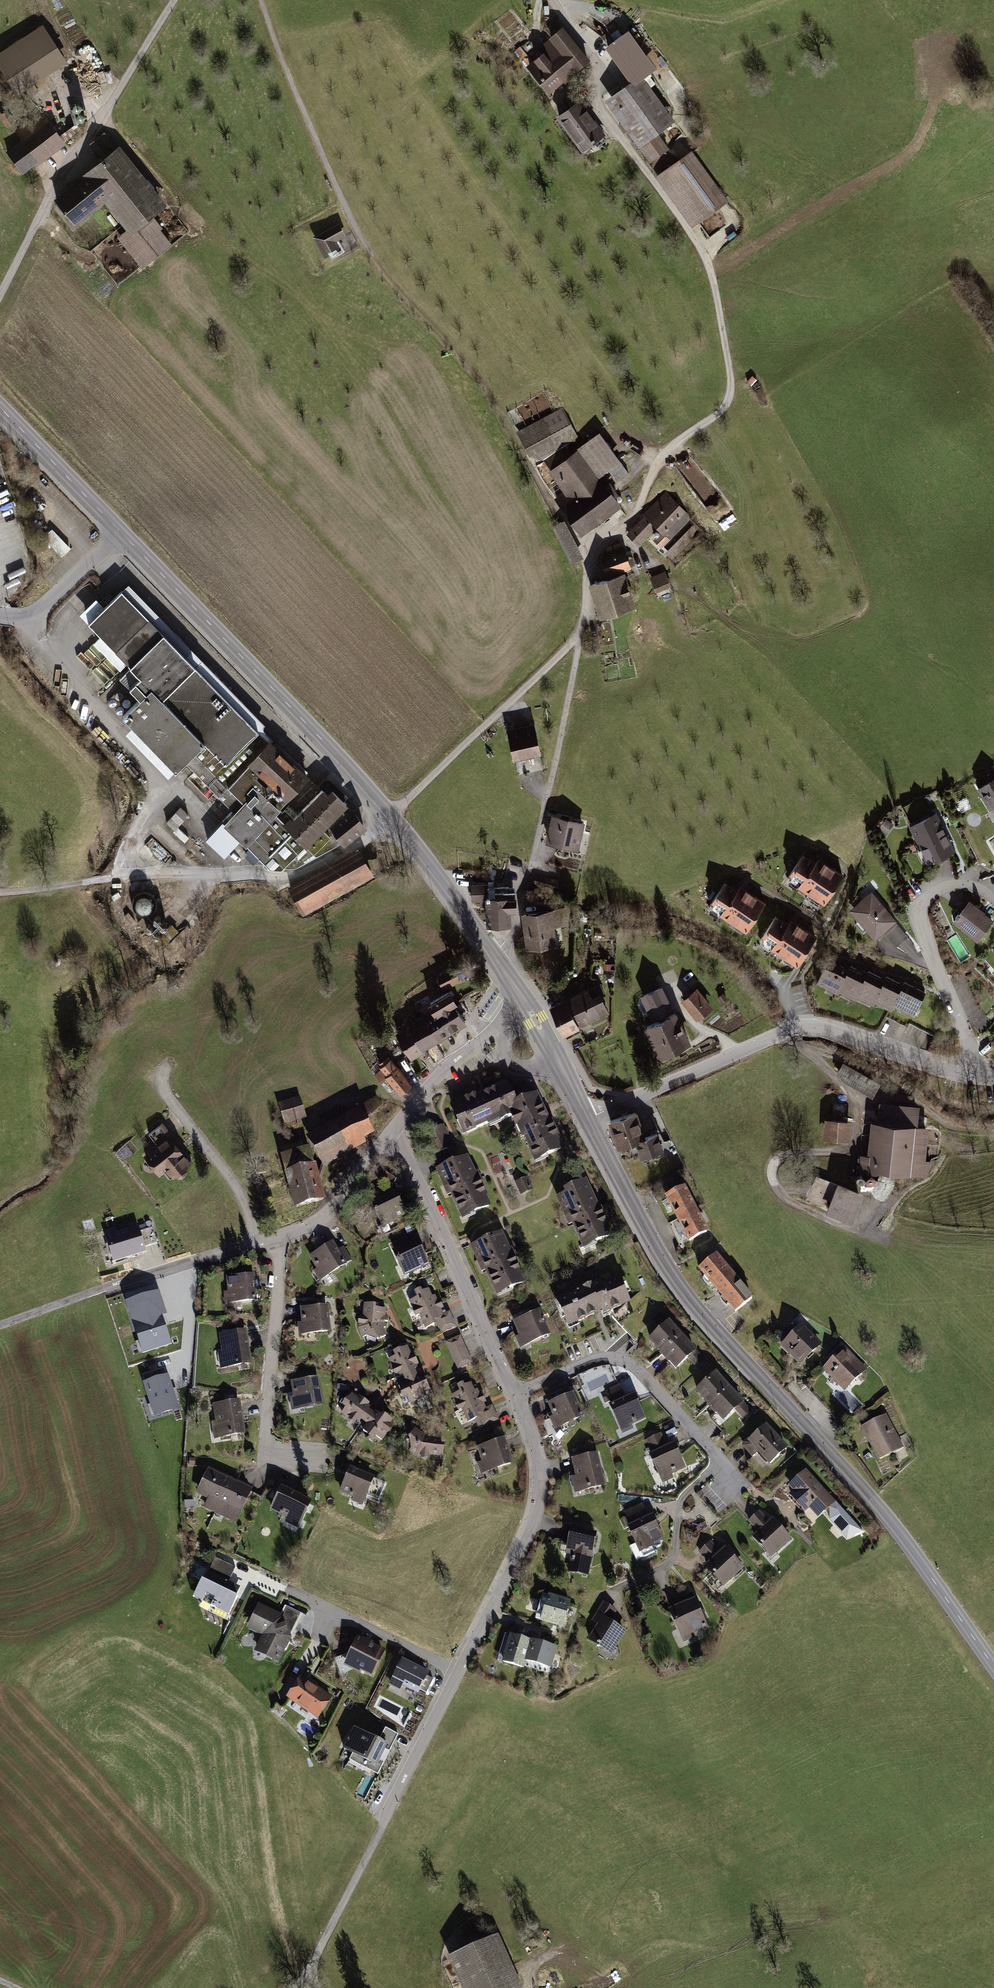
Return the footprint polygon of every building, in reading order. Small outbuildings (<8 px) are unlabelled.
[(0,52),(0,69),(17,96),(68,64),(43,25),(0,52)] [(590,62),(563,28),(538,48),(544,54),(533,63),(520,46),(516,51),(528,66),(526,68),(549,95),(590,62)] [(631,84),(606,102),(650,164),(669,150),(660,136),(677,124),(643,80),(657,70),(628,32),(605,49),(631,84)] [(580,101),(556,118),(582,154),(606,136),(580,101)] [(0,115),(0,116),(7,128),(12,125),(6,112),(0,115)] [(43,113),(15,131),(21,141),(6,153),(23,175),(38,163),(40,165),(66,145),(64,143),(81,130),(76,125),(60,136),(43,113)] [(104,161),(55,200),(75,226),(103,204),(126,231),(117,239),(142,270),(172,245),(155,218),(169,206),(119,147),(116,150),(105,133),(90,145),(104,161)] [(692,151),(656,178),(693,228),(730,202),(692,151)] [(346,236),(339,224),(313,238),(324,259),(341,250),(337,241),(346,236)] [(560,413),(520,434),(530,454),(546,460),(551,467),(570,454),(565,446),(574,440),(560,413)] [(599,432),(578,449),(599,478),(621,462),(599,432)] [(570,454),(551,467),(568,490),(556,499),(579,531),(617,502),(599,478),(578,449),(570,454)] [(644,515),(626,533),(640,547),(658,529),(660,531),(652,539),(662,549),(693,518),(666,491),(643,514),(644,515)] [(564,520),(552,525),(571,563),(583,557),(564,520)] [(694,523),(665,552),(672,560),(701,530),(694,523)] [(63,556),(71,548),(53,529),(45,538),(63,556)] [(630,566),(622,543),(608,547),(607,549),(609,557),(602,559),(606,574),(630,566)] [(665,571),(650,577),(656,592),(672,587),(665,571)] [(632,605),(622,575),(591,585),(601,615),(632,605)] [(264,724),(127,583),(104,605),(96,597),(78,613),(100,634),(93,641),(119,669),(127,662),(130,666),(119,676),(139,697),(123,714),(133,725),(126,732),(167,776),(184,760),(195,771),(188,778),(222,812),(229,806),(233,810),(205,839),(226,858),(243,841),(269,866),(283,867),(305,844),(314,852),(330,836),(323,828),(348,803),(343,799),(347,796),(333,779),(331,778),(329,777),(326,777),(324,778),(319,784),(322,787),(297,812),(287,803),(289,800),(287,798),(309,775),(305,773),(308,771),(263,731),(262,729),(262,727),(263,725),(264,724)] [(534,723),(520,726),(530,771),(543,768),(539,754),(541,753),(534,723)] [(520,726),(506,729),(513,759),(515,759),(518,773),(530,771),(520,726)] [(976,788),(988,811),(993,807),(993,777),(976,788)] [(189,815),(180,807),(165,822),(174,829),(189,815)] [(329,824),(344,843),(366,827),(352,808),(329,824)] [(935,813),(908,825),(927,864),(955,851),(935,813)] [(585,821),(552,814),(545,842),(579,850),(585,821)] [(353,850),(287,886),(303,914),(374,875),(360,849),(353,850)] [(801,852),(783,879),(823,904),(843,874),(817,855),(814,861),(801,852)] [(725,879),(708,906),(746,931),(767,901),(740,884),(737,888),(725,879)] [(488,883),(471,884),(472,902),(485,901),(486,926),(511,925),(511,910),(516,910),(515,886),(488,887),(488,883)] [(871,891),(848,909),(873,939),(895,922),(871,891)] [(952,922),(977,942),(993,921),(993,920),(969,900),(952,922)] [(564,906),(521,912),(527,950),(564,944),(561,925),(566,924),(564,906)] [(775,914),(757,940),(796,966),(816,935),(791,918),(788,922),(775,914)] [(848,968),(827,958),(815,983),(837,994),(838,992),(855,1000),(856,997),(873,1005),(874,1002),(891,1010),(892,1005),(913,1016),(926,992),(904,981),(903,983),(885,976),(884,978),(868,970),(866,973),(849,965),(848,968)] [(588,987),(565,998),(579,1026),(609,1012),(601,994),(604,993),(600,983),(588,988),(588,987)] [(662,985),(640,996),(652,1019),(657,1017),(658,1020),(645,1027),(660,1059),(691,1043),(677,1012),(663,1018),(661,1015),(673,1009),(662,985)] [(697,987),(680,1001),(697,1021),(714,1008),(697,987)] [(407,1024),(394,1033),(410,1060),(425,1050),(424,1048),(466,1023),(456,1005),(458,1003),(449,989),(427,1002),(431,1009),(406,1023),(407,1024)] [(565,998),(549,1005),(563,1034),(579,1026),(565,998)] [(391,1059),(374,1073),(381,1081),(385,1077),(398,1094),(412,1083),(391,1059)] [(880,1084),(843,1062),(836,1074),(844,1082),(873,1097),(880,1084)] [(507,1082),(449,1106),(462,1136),(487,1125),(487,1127),(510,1118),(521,1140),(523,1139),(534,1163),(563,1149),(537,1092),(516,1102),(507,1082)] [(380,1096),(305,1136),(322,1168),(366,1145),(363,1139),(373,1134),(365,1119),(386,1108),(380,1096)] [(299,1097),(277,1104),(284,1125),(306,1118),(299,1097)] [(876,1122),(870,1122),(866,1154),(860,1154),(859,1172),(926,1179),(932,1160),(925,1160),(928,1127),(917,1126),(918,1106),(878,1102),(876,1122)] [(637,1111),(608,1120),(617,1148),(635,1142),(634,1140),(646,1136),(637,1111)] [(851,1120),(823,1119),(822,1139),(850,1142),(851,1120)] [(157,1144),(143,1154),(160,1176),(167,1170),(173,1177),(177,1175),(178,1176),(182,1176),(187,1173),(188,1168),(187,1167),(193,1162),(163,1122),(148,1133),(157,1144)] [(432,1130),(434,1135),(422,1140),(430,1157),(454,1146),(444,1125),(432,1130)] [(646,1136),(634,1140),(635,1142),(640,1158),(664,1150),(658,1132),(646,1136)] [(282,1155),(279,1156),(293,1209),(326,1201),(315,1164),(313,1164),(309,1148),(303,1149),(302,1143),(280,1149),(282,1155)] [(468,1156),(435,1171),(447,1197),(450,1196),(462,1221),(492,1207),(477,1172),(475,1173),(468,1156)] [(396,1179),(384,1171),(380,1178),(393,1185),(396,1179)] [(517,1182),(522,1195),(534,1190),(529,1177),(517,1182)] [(613,1237),(586,1180),(563,1190),(565,1194),(555,1198),(568,1226),(571,1225),(583,1250),(613,1237)] [(864,1194),(837,1184),(825,1213),(851,1223),(864,1194)] [(378,1199),(370,1202),(382,1228),(406,1217),(392,1186),(375,1192),(378,1199)] [(685,1186),(664,1197),(689,1243),(709,1233),(685,1186)] [(116,1227),(103,1231),(113,1262),(147,1252),(145,1246),(157,1243),(152,1228),(140,1231),(138,1227),(117,1232),(116,1227)] [(413,1233),(396,1241),(399,1247),(392,1251),(404,1277),(429,1266),(413,1233)] [(503,1233),(469,1247),(482,1273),(484,1272),(496,1298),(526,1283),(503,1233)] [(332,1241),(309,1257),(316,1269),(312,1272),(319,1282),(352,1260),(343,1246),(338,1250),(332,1241)] [(717,1254),(698,1270),(735,1315),(755,1298),(717,1254)] [(255,1274),(227,1277),(228,1292),(224,1292),(225,1304),(258,1301),(255,1274)] [(599,1281),(555,1300),(568,1327),(601,1312),(603,1315),(631,1303),(619,1277),(601,1285),(599,1281)] [(420,1289),(414,1292),(416,1298),(409,1302),(415,1318),(419,1316),(425,1329),(434,1325),(435,1327),(438,1327),(441,1333),(456,1327),(450,1312),(446,1313),(442,1304),(440,1304),(435,1295),(432,1297),(428,1289),(422,1292),(420,1289)] [(159,1290),(125,1301),(142,1354),(171,1344),(162,1316),(166,1314),(159,1290)] [(362,1317),(358,1317),(358,1328),(363,1338),(366,1337),(376,1341),(387,1337),(383,1328),(386,1327),(385,1324),(385,1322),(388,1322),(387,1316),(385,1316),(386,1309),(375,1308),(375,1305),(363,1304),(362,1317)] [(328,1306),(299,1309),(301,1324),(297,1324),(298,1335),(330,1333),(328,1306)] [(539,1310),(512,1322),(518,1336),(514,1338),(519,1349),(550,1335),(539,1310)] [(669,1320),(647,1340),(676,1371),(688,1359),(696,1368),(705,1360),(669,1320)] [(802,1324),(780,1346),(800,1367),(822,1345),(802,1324)] [(247,1330),(219,1334),(222,1353),(218,1354),(220,1369),(252,1364),(247,1330)] [(460,1336),(445,1342),(458,1370),(472,1363),(460,1336)] [(394,1357),(388,1360),(394,1376),(398,1375),(399,1378),(402,1376),(405,1382),(417,1376),(415,1372),(414,1368),(418,1366),(413,1353),(411,1354),(407,1347),(392,1353),(394,1357)] [(845,1347),(822,1369),(845,1391),(867,1369),(845,1347)] [(717,1372),(694,1392),(723,1423),(736,1412),(743,1419),(752,1411),(717,1372)] [(168,1375),(143,1382),(155,1417),(180,1409),(177,1400),(179,1399),(175,1388),(173,1389),(168,1375)] [(417,1376),(405,1382),(397,1386),(403,1400),(407,1398),(411,1404),(426,1397),(425,1394),(430,1392),(424,1381),(422,1382),(420,1376),(417,1376)] [(318,1377),(290,1382),(293,1398),(289,1398),(291,1411),(323,1405),(318,1377)] [(459,1392),(451,1396),(458,1411),(462,1410),(468,1423),(474,1420),(478,1428),(483,1425),(484,1427),(499,1421),(492,1405),(486,1408),(478,1389),(474,1391),(471,1383),(464,1386),(463,1384),(457,1386),(459,1392)] [(612,1406),(609,1407),(622,1435),(633,1429),(632,1426),(646,1420),(635,1393),(626,1397),(620,1385),(605,1392),(612,1406)] [(574,1393),(547,1404),(552,1417),(548,1419),(554,1431),(585,1417),(574,1393)] [(357,1398),(352,1394),(347,1399),(346,1399),(341,1406),(344,1408),(340,1414),(354,1425),(356,1422),(359,1424),(360,1421),(366,1425),(373,1414),(368,1410),(370,1407),(368,1406),(370,1404),(359,1396),(357,1398)] [(241,1400),(213,1405),(216,1422),(211,1422),(214,1439),(246,1435),(241,1400)] [(374,1412),(373,1414),(366,1425),(362,1431),(367,1434),(366,1437),(373,1441),(375,1437),(382,1441),(392,1427),(389,1425),(392,1421),(382,1414),(381,1416),(374,1412)] [(886,1415),(860,1428),(878,1461),(903,1448),(886,1415)] [(746,1440),(742,1444),(742,1447),(752,1459),(758,1453),(770,1466),(789,1449),(767,1425),(748,1443),(746,1440)] [(425,1435),(415,1429),(407,1439),(409,1441),(411,1449),(408,1453),(417,1458),(428,1459),(428,1456),(443,1457),(444,1446),(440,1445),(441,1436),(425,1435)] [(661,1433),(645,1441),(651,1453),(649,1454),(662,1484),(674,1478),(672,1475),(687,1469),(674,1442),(667,1446),(661,1433)] [(505,1439),(477,1447),(482,1462),(476,1464),(481,1475),(513,1465),(505,1439)] [(598,1453),(571,1460),(575,1476),(571,1477),(575,1494),(605,1487),(598,1453)] [(375,1476),(350,1466),(338,1493),(353,1499),(352,1501),(362,1506),(375,1476)] [(253,1489),(209,1468),(196,1494),(208,1500),(204,1508),(237,1524),(253,1489)] [(806,1469),(788,1485),(793,1491),(789,1494),(806,1513),(810,1509),(818,1518),(836,1502),(806,1469)] [(313,1501),(282,1486),(270,1510),(288,1518),(285,1523),(299,1529),(313,1501)] [(629,1525),(627,1526),(639,1554),(654,1547),(654,1545),(665,1541),(653,1514),(648,1517),(642,1504),(624,1512),(629,1525)] [(759,1511),(747,1522),(756,1532),(751,1537),(771,1559),(792,1540),(772,1518),(769,1521),(759,1511)] [(858,1526),(838,1534),(847,1545),(866,1536),(858,1526)] [(597,1533),(571,1528),(566,1554),(571,1555),(567,1573),(588,1577),(597,1533)] [(707,1563),(704,1566),(724,1588),(745,1569),(724,1547),(720,1551),(712,1540),(698,1552),(707,1563)] [(236,1567),(216,1558),(209,1572),(208,1571),(204,1580),(202,1580),(193,1598),(230,1615),(238,1598),(237,1597),(240,1588),(229,1582),(236,1567)] [(571,1602),(548,1595),(539,1623),(563,1630),(571,1602)] [(695,1598),(668,1610),(683,1644),(698,1637),(697,1635),(709,1629),(695,1598)] [(618,1611),(602,1601),(591,1621),(597,1624),(586,1641),(611,1656),(626,1632),(611,1623),(618,1611)] [(283,1616),(259,1604),(247,1629),(262,1636),(254,1652),(280,1664),(292,1637),(290,1634),(300,1614),(287,1608),(283,1616)] [(528,1641),(505,1634),(498,1660),(502,1661),(501,1663),(523,1671),(524,1667),(547,1674),(548,1670),(551,1670),(558,1649),(528,1639),(528,1641)] [(387,1650),(358,1637),(343,1665),(360,1673),(361,1671),(373,1677),(387,1650)] [(403,1658),(389,1685),(401,1690),(402,1686),(418,1695),(430,1672),(403,1658)] [(302,1675),(286,1698),(319,1719),(333,1697),(302,1675)] [(379,1741),(355,1728),(344,1750),(353,1755),(350,1761),(378,1775),(398,1735),(386,1729),(379,1741)] [(448,1958),(462,1987),(523,1987),(499,1935),(448,1958)]
